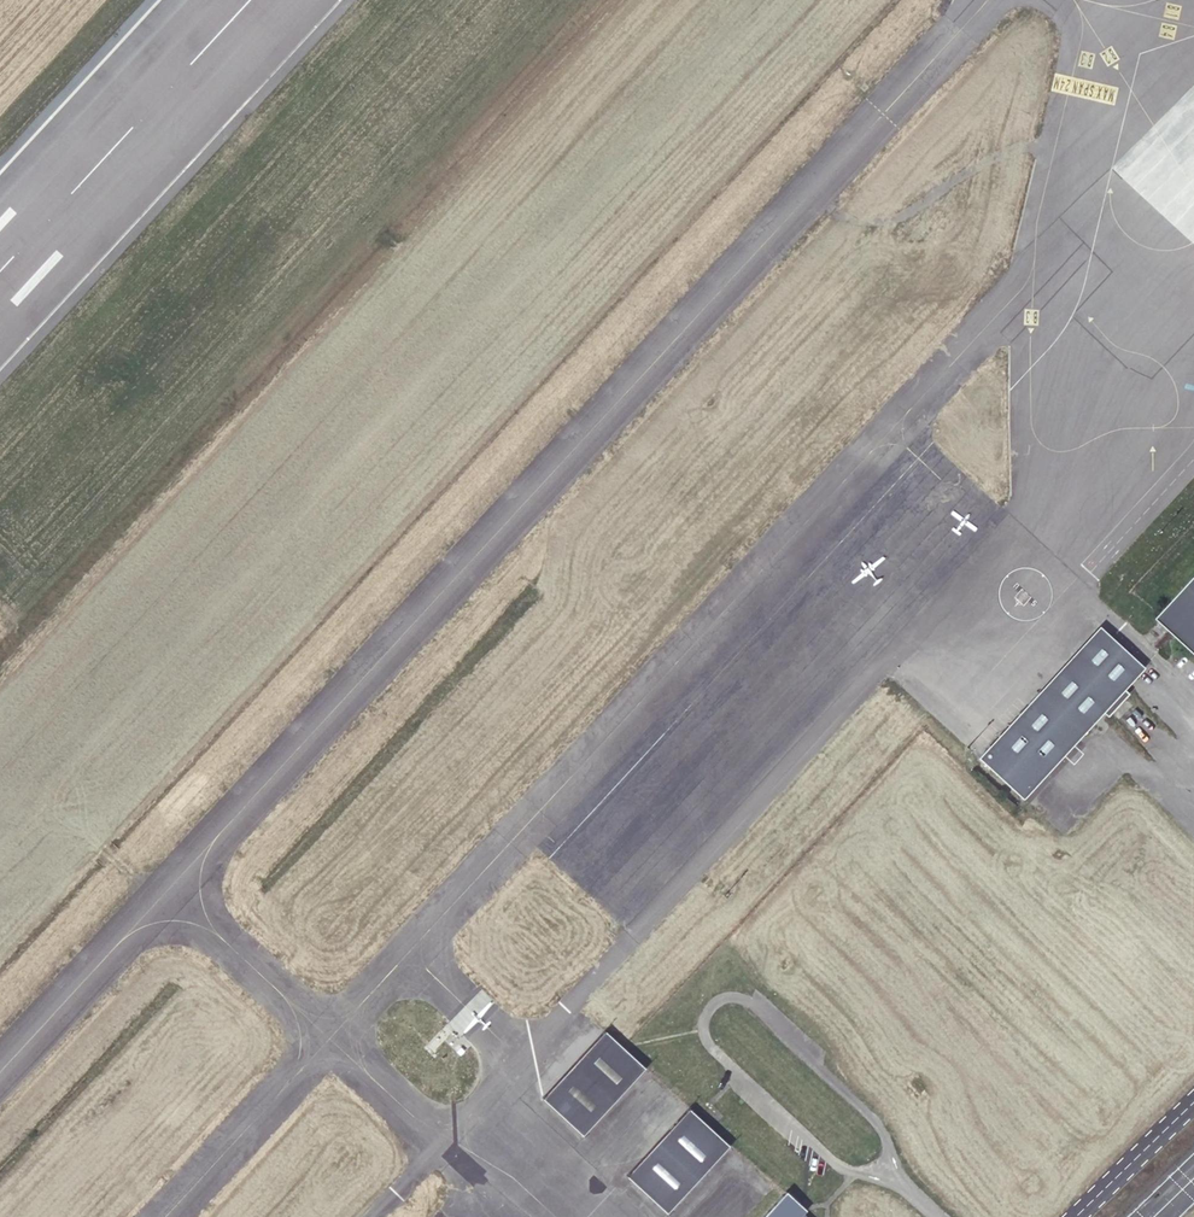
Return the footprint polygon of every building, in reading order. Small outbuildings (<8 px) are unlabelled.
[(1157,619),(1188,647),(1193,653),(1193,578),(1157,619)] [(1099,626),(1043,687),(1056,699),(1112,638),(1099,626)] [(1062,704),(1086,732),(1144,668),(1112,638),(1056,699),(1062,704)] [(1056,699),(1043,687),(1040,692),(1052,703),(1056,699)] [(1023,799),(1086,732),(1062,704),(1056,699),(1052,703),(1040,692),(978,758),(1023,799)] [(605,1031),(543,1098),(583,1135),(645,1068),(605,1031)] [(648,1154),(627,1176),(667,1213),(730,1145),(689,1108),(648,1154)] [(803,1214),(806,1210),(786,1192),(763,1216),(806,1216),(803,1214)]
